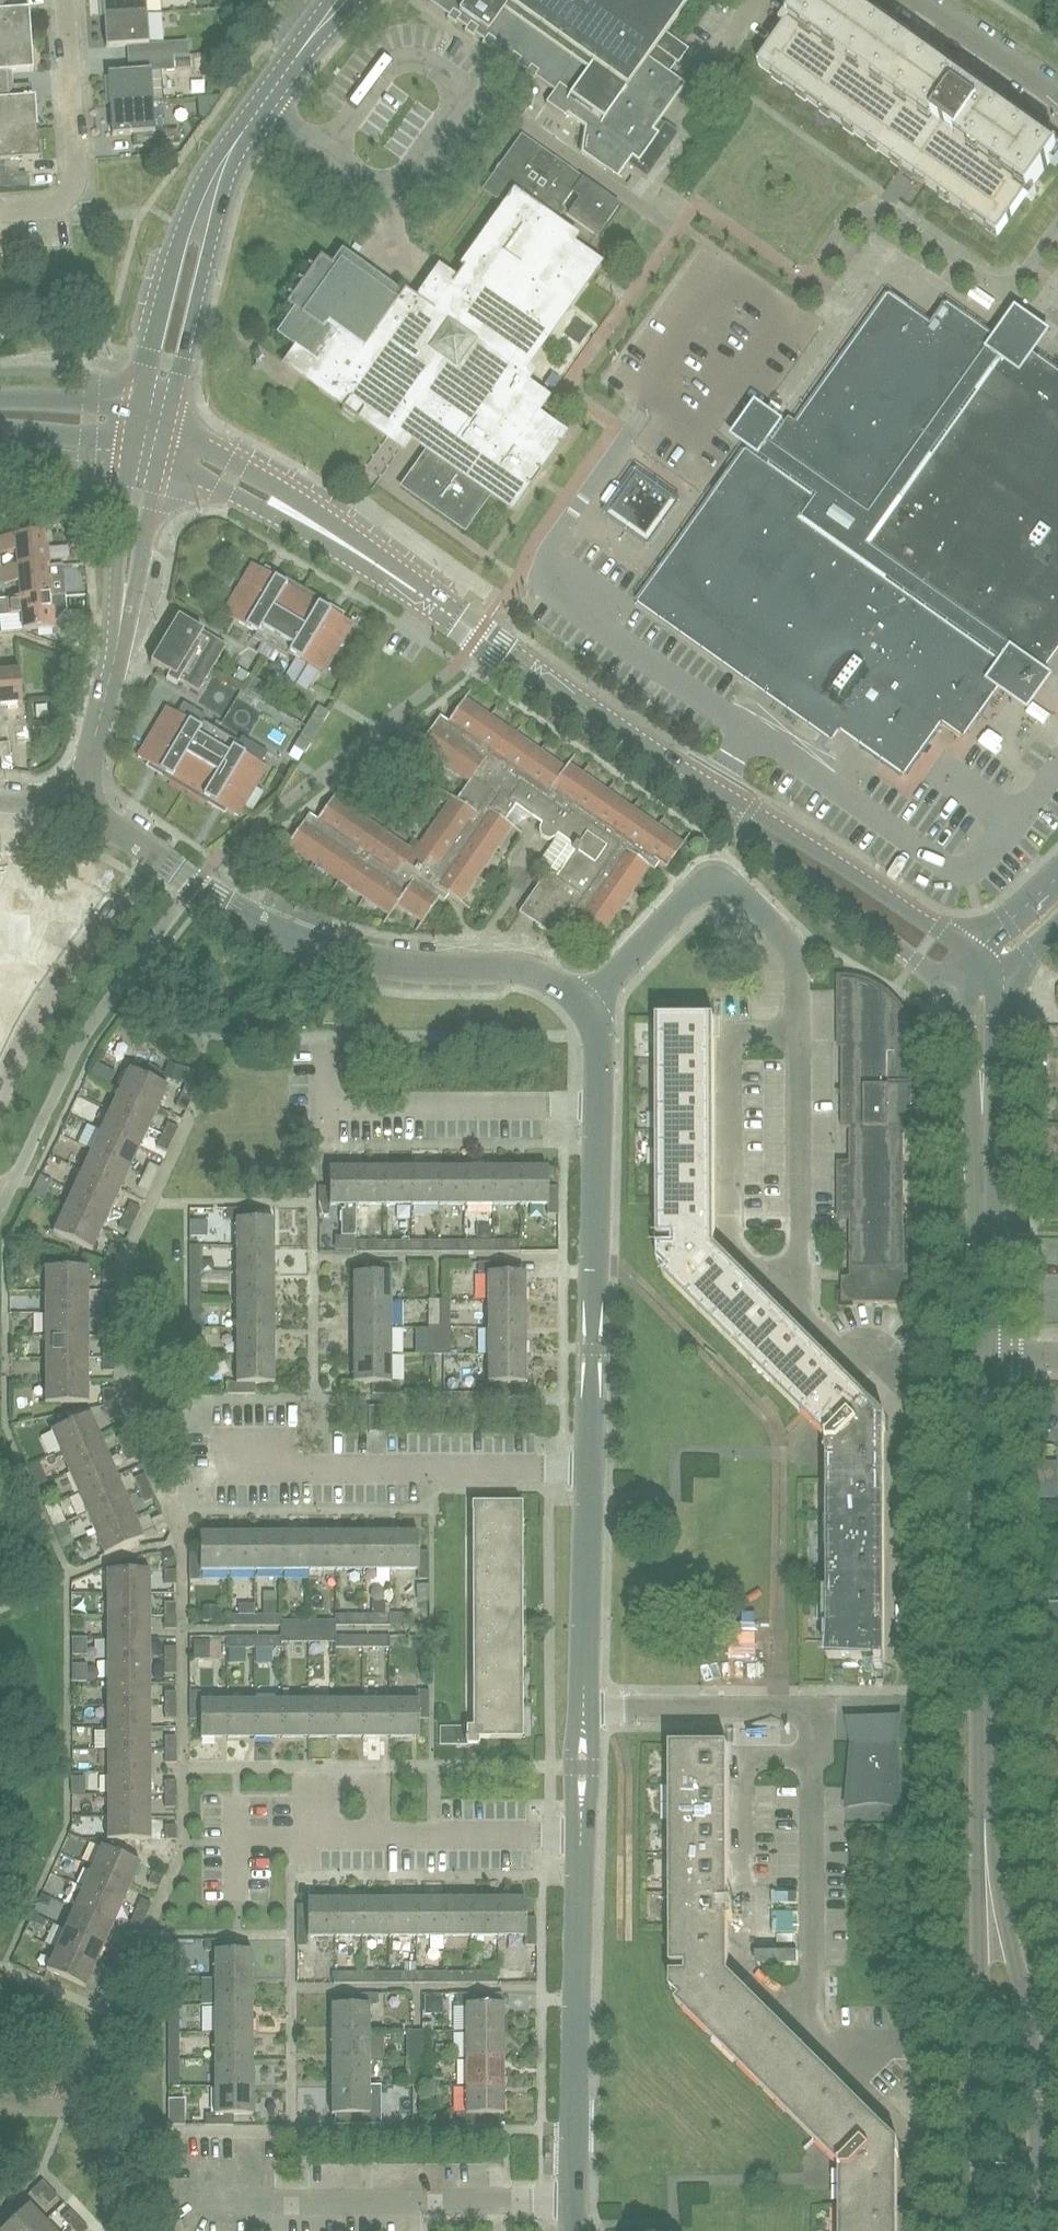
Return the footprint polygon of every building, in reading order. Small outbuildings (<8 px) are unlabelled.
[(33,39),(30,9),(11,10),(10,0),(0,0),(0,42),(33,39)] [(148,13),(147,0),(104,0),(106,16),(148,13)] [(430,2),(449,16),(447,18),(455,24),(457,21),(467,28),(465,31),(473,37),(475,34),(484,41),(482,44),(491,49),(493,47),(510,59),(508,62),(516,67),(518,64),(527,71),(525,74),(533,80),(536,77),(555,91),(546,104),(566,117),(568,115),(585,127),(581,152),(618,178),(627,165),(647,178),(679,133),(665,123),(663,126),(657,122),(684,85),(663,71),(671,60),(678,65),(688,50),(666,35),(690,0),(431,0),(430,2)] [(786,28),(759,65),(999,235),(1057,152),(843,0),(806,0),(786,28)] [(151,44),(148,13),(106,16),(108,47),(135,45),(136,58),(189,54),(188,41),(151,44)] [(15,85),(14,72),(35,70),(33,39),(0,42),(0,86),(9,85),(15,85)] [(152,71),(176,70),(175,56),(189,55),(189,54),(136,58),(137,72),(110,74),(112,104),(154,101),(152,71)] [(39,127),(37,97),(16,99),(15,85),(9,85),(0,86),(0,130),(39,127)] [(208,97),(198,98),(200,116),(205,120),(222,96),(208,97)] [(156,132),(154,101),(112,104),(114,135),(141,133),(142,147),(181,144),(180,130),(156,132)] [(14,174),(13,160),(41,158),(39,127),(0,130),(0,175),(14,174)] [(551,223),(572,194),(583,179),(560,162),(558,165),(523,140),(504,166),(501,164),(494,173),(498,176),(487,191),(508,206),(514,197),(551,223)] [(620,205),(583,179),(572,194),(579,199),(569,214),(599,235),(620,205)] [(302,358),(303,359),(310,364),(303,375),(346,405),(342,410),(358,421),(361,417),(371,424),(389,436),(402,418),(415,428),(410,435),(431,451),(406,487),(463,528),(489,492),(510,508),(526,487),(531,490),(542,475),(537,471),(562,436),(533,415),(544,400),(522,385),(532,372),(521,364),(547,328),(550,330),(596,266),(557,238),(562,231),(551,223),(514,197),(508,206),(459,275),(451,270),(439,288),(430,287),(426,284),(416,298),(415,298),(405,291),(400,298),(343,257),(336,268),(321,258),(287,305),(298,313),(283,334),(307,351),(302,358)] [(979,288),(973,299),(996,312),(1002,301),(979,288)] [(639,604),(833,742),(841,731),(884,761),(905,776),(943,723),(965,738),(997,692),(1025,653),(1047,668),(1057,652),(1057,373),(1036,357),(1000,331),(998,330),(993,337),(948,305),(933,327),(890,296),(793,430),(767,467),(747,452),(639,604)] [(637,470),(605,515),(651,548),(683,502),(637,470)] [(51,566),(49,548),(46,548),(45,535),(2,538),(3,554),(18,553),(20,568),(20,569),(51,566)] [(252,638),(270,649),(305,590),(277,574),(275,578),(252,564),(223,614),(256,633),(252,638)] [(20,569),(20,568),(4,569),(6,585),(21,584),(22,600),(23,600),(66,597),(66,596),(53,597),(51,578),(48,579),(47,568),(51,567),(51,566),(20,569)] [(333,607),(305,590),(270,649),(288,660),(291,654),(324,674),(353,624),(331,611),(333,607)] [(25,632),(56,629),(55,624),(67,610),(66,597),(23,600),(22,600),(0,602),(0,618),(23,616),(25,632)] [(199,693),(220,657),(227,646),(178,617),(151,664),(169,675),(166,680),(177,686),(180,681),(199,693)] [(24,704),(21,671),(0,673),(0,706),(24,704)] [(311,816),(289,846),(290,846),(389,914),(391,916),(399,905),(423,921),(424,922),(441,898),(445,892),(460,903),(513,827),(506,822),(517,808),(533,819),(542,825),(557,835),(557,836),(540,864),(558,875),(557,876),(555,874),(552,874),(549,874),(545,876),(543,879),(520,912),(521,912),(536,922),(556,936),(567,920),(582,930),(598,941),(650,868),(651,866),(656,859),(668,867),(684,843),(683,843),(571,765),(569,764),(567,767),(466,699),(458,710),(450,721),(442,716),(420,747),(421,747),(471,782),(459,800),(454,797),(453,798),(416,852),(336,798),(335,798),(322,816),(319,821),(311,816)] [(318,706),(306,727),(317,734),(330,713),(318,706)] [(38,718),(49,718),(49,707),(37,707),(38,718)] [(220,732),(203,722),(200,727),(167,708),(137,757),(160,770),(157,775),(185,791),(220,732)] [(306,727),(300,737),(294,748),(305,755),(317,734),(306,727)] [(935,747),(952,756),(961,739),(944,730),(935,747)] [(238,743),(220,732),(185,791),(213,808),(216,804),(238,817),(268,768),(235,748),(238,743)] [(2,745),(3,759),(12,758),(11,744),(2,745)] [(879,990),(876,988),(872,986),(871,985),(868,984),(865,983),(864,983),(860,982),(856,981),(854,980),(851,980),(848,980),(847,980),(842,980),(842,989),(842,998),(851,998),(851,1008),(842,1008),(842,1129),(850,1129),(850,1176),(842,1176),(843,1217),(850,1217),(850,1267),(905,1266),(905,1129),(913,1129),(913,1048),(912,1043),(912,1039),(911,1035),(910,1030),(909,1026),(907,1022),(905,1018),(903,1014),(901,1010),(898,1007),(897,1006),(895,1003),(894,1001),(893,1000),(890,997),(886,995),(885,994),(883,992),(881,990),(879,990)] [(828,1440),(828,1464),(828,1660),(880,1660),(881,1432),(886,1432),(886,1417),(876,1407),(872,1412),(865,1418),(860,1412),(866,1406),(711,1249),(711,1247),(702,1247),(702,1239),(711,1239),(710,1019),(659,1020),(659,1239),(674,1239),(674,1247),(659,1247),(659,1262),(668,1272),(663,1277),(690,1303),(828,1440)] [(121,1091),(160,1110),(170,1089),(130,1071),(121,1091)] [(111,1111),(151,1130),(160,1110),(121,1091),(111,1111)] [(178,1107),(188,1112),(194,1100),(183,1095),(178,1107)] [(89,1099),(82,1111),(94,1118),(101,1106),(89,1099)] [(102,1132),(141,1150),(151,1130),(111,1111),(102,1132)] [(170,1124),(164,1136),(174,1141),(180,1129),(170,1124)] [(141,1150),(102,1132),(92,1152),(132,1170),(141,1150)] [(159,1148),(169,1152),(174,1141),(164,1136),(159,1148)] [(1043,1157),(1057,1157),(1057,1146),(1043,1146),(1043,1157)] [(92,1152),(83,1172),(122,1191),(132,1170),(92,1152)] [(151,1165),(145,1177),(155,1181),(161,1169),(151,1165)] [(358,1207),(358,1168),(330,1169),(330,1187),(320,1187),(320,1215),(330,1215),(330,1207),(358,1207)] [(385,1207),(385,1168),(358,1168),(358,1207),(385,1207)] [(412,1207),(412,1168),(385,1168),(385,1207),(412,1207)] [(440,1207),(439,1168),(412,1168),(412,1207),(440,1207)] [(467,1207),(467,1168),(439,1168),(440,1207),(467,1207)] [(494,1207),(494,1168),(467,1168),(467,1207),(494,1207)] [(521,1207),(521,1168),(494,1168),(494,1207),(521,1207)] [(559,1215),(559,1187),(549,1187),(549,1168),(521,1168),(521,1207),(548,1207),(548,1215),(559,1215)] [(122,1191),(83,1172),(73,1192),(113,1211),(122,1191)] [(140,1188),(150,1193),(155,1181),(145,1177),(140,1188)] [(73,1192),(64,1213),(103,1231),(113,1211),(73,1192)] [(132,1205),(126,1217),(136,1222),(142,1210),(132,1205)] [(236,1247),(274,1247),(274,1220),(255,1220),(255,1209),(228,1210),(228,1220),(236,1220),(236,1247)] [(103,1231),(64,1213),(54,1233),(94,1251),(103,1231)] [(121,1228),(131,1233),(136,1222),(126,1217),(121,1228)] [(385,1252),(385,1241),(357,1241),(357,1252),(385,1252)] [(412,1252),(412,1241),(385,1241),(385,1252),(412,1252)] [(440,1252),(440,1241),(412,1241),(412,1252),(440,1252)] [(467,1252),(467,1241),(440,1241),(440,1252),(467,1252)] [(494,1252),(494,1241),(467,1241),(467,1252),(494,1252)] [(494,1241),(494,1252),(520,1252),(520,1241),(494,1241)] [(117,1265),(123,1251),(113,1246),(105,1263),(117,1265)] [(190,1275),(202,1275),(202,1246),(190,1246),(190,1275)] [(237,1275),(275,1274),(274,1247),(236,1247),(237,1275)] [(116,1267),(117,1265),(105,1263),(104,1264),(104,1283),(116,1283),(116,1267)] [(354,1302),(392,1302),(392,1274),(400,1274),(400,1263),(373,1264),(373,1274),(354,1274),(354,1302)] [(489,1301),(526,1301),(526,1273),(507,1273),(507,1263),(479,1263),(479,1274),(488,1274),(489,1301)] [(46,1269),(46,1292),(90,1292),(90,1269),(46,1269)] [(237,1302),(275,1302),(275,1274),(237,1275),(237,1302)] [(190,1303),(202,1303),(202,1275),(190,1275),(190,1303)] [(46,1292),(46,1314),(89,1314),(89,1303),(90,1292),(46,1292)] [(438,1300),(436,1300),(429,1300),(429,1303),(429,1329),(438,1329),(438,1300)] [(450,1300),(438,1300),(438,1329),(450,1329),(450,1300)] [(104,1304),(104,1314),(116,1314),(116,1303),(116,1301),(104,1301),(104,1304)] [(489,1328),(526,1328),(526,1301),(489,1301),(489,1328)] [(237,1330),(275,1329),(275,1302),(237,1302),(237,1330)] [(392,1329),(392,1302),(354,1302),(354,1329),(392,1329)] [(202,1303),(190,1303),(190,1330),(202,1330),(202,1303)] [(89,1337),(89,1314),(46,1314),(46,1337),(89,1337)] [(104,1328),(116,1327),(116,1314),(104,1314),(104,1328)] [(208,1328),(208,1346),(233,1346),(233,1328),(208,1328)] [(489,1356),(526,1356),(526,1328),(489,1328),(489,1356)] [(237,1357),(275,1356),(275,1329),(237,1330),(237,1357)] [(392,1357),(392,1329),(354,1329),(354,1357),(392,1357)] [(438,1355),(438,1329),(429,1329),(429,1355),(438,1355)] [(450,1329),(438,1329),(438,1355),(450,1355),(450,1329)] [(202,1330),(190,1330),(191,1356),(201,1356),(202,1330)] [(46,1337),(46,1359),(90,1360),(89,1337),(46,1337)] [(104,1345),(104,1360),(116,1360),(116,1345),(104,1345)] [(229,1395),(256,1395),(256,1384),(275,1384),(275,1356),(237,1357),(238,1384),(228,1384),(229,1395)] [(480,1395),(507,1395),(507,1383),(526,1383),(526,1356),(489,1356),(489,1383),(480,1383),(480,1395)] [(392,1383),(392,1357),(354,1357),(354,1384),(373,1384),(373,1395),(400,1394),(401,1383),(392,1383)] [(46,1359),(46,1382),(90,1382),(90,1360),(46,1359)] [(104,1372),(116,1372),(116,1360),(104,1360),(104,1372)] [(90,1405),(90,1382),(46,1382),(46,1405),(90,1405)] [(104,1390),(104,1406),(116,1404),(116,1390),(104,1390)] [(116,1404),(104,1406),(110,1422),(121,1417),(116,1404)] [(61,1452),(100,1435),(91,1415),(52,1432),(61,1452)] [(117,1439),(122,1450),(134,1446),(129,1434),(117,1439)] [(61,1452),(70,1473),(109,1456),(100,1435),(61,1452)] [(128,1463),(139,1458),(134,1446),(122,1450),(128,1463)] [(70,1473),(78,1494),(118,1477),(109,1456),(70,1473)] [(135,1480),(140,1491),(151,1487),(146,1475),(135,1480)] [(78,1494),(87,1514),(127,1497),(118,1477),(78,1494)] [(145,1504),(156,1499),(151,1487),(140,1491),(145,1504)] [(87,1514),(96,1535),(136,1518),(127,1497),(87,1514)] [(480,1738),(523,1738),(522,1504),(472,1504),(473,1728),(441,1728),(441,1746),(480,1746),(480,1738)] [(158,1533),(169,1528),(164,1516),(152,1521),(158,1533)] [(136,1518),(96,1535),(105,1555),(144,1539),(136,1518)] [(256,1534),(256,1572),(283,1572),(283,1533),(256,1534)] [(283,1533),(283,1572),(310,1572),(310,1533),(283,1533)] [(310,1533),(310,1572),(337,1572),(337,1533),(310,1533)] [(337,1533),(337,1572),(365,1572),(364,1533),(337,1533)] [(364,1533),(365,1572),(392,1571),(392,1533),(364,1533)] [(392,1533),(392,1571),(418,1571),(419,1580),(430,1580),(430,1552),(419,1552),(419,1533),(392,1533)] [(201,1553),(191,1553),(190,1553),(190,1581),(201,1581),(201,1572),(229,1572),(228,1534),(201,1534),(201,1553)] [(228,1534),(229,1572),(256,1572),(256,1534),(228,1534)] [(108,1594),(151,1594),(151,1571),(107,1571),(108,1594)] [(177,1585),(176,1571),(165,1571),(165,1585),(177,1585)] [(108,1616),(151,1616),(151,1594),(108,1594),(108,1616)] [(177,1616),(177,1603),(165,1604),(166,1616),(177,1616)] [(256,1627),(256,1615),(228,1615),(228,1627),(256,1627)] [(256,1615),(256,1627),(282,1626),(282,1631),(283,1631),(283,1621),(282,1621),(282,1615),(256,1615)] [(311,1631),(336,1631),(336,1626),(338,1626),(338,1615),(336,1615),(336,1621),(310,1621),(310,1631),(311,1631)] [(338,1615),(338,1626),(365,1626),(365,1615),(338,1615)] [(365,1615),(365,1626),(391,1626),(391,1615),(365,1615)] [(108,1639),(152,1638),(151,1616),(108,1616),(108,1639)] [(177,1616),(166,1616),(166,1630),(177,1630),(177,1616)] [(310,1631),(310,1621),(283,1621),(283,1631),(310,1631)] [(283,1631),(282,1631),(282,1637),(256,1637),(256,1649),(282,1649),(282,1642),(283,1642),(283,1631)] [(283,1631),(283,1642),(311,1642),(311,1631),(310,1631),(283,1631)] [(338,1648),(338,1637),(336,1637),(336,1631),(311,1631),(311,1642),(336,1642),(336,1648),(338,1648)] [(256,1649),(256,1637),(228,1637),(228,1649),(256,1649)] [(365,1648),(365,1637),(338,1637),(338,1648),(365,1648)] [(365,1637),(365,1648),(391,1648),(391,1637),(365,1637)] [(108,1661),(152,1661),(152,1638),(108,1639),(108,1661)] [(194,1659),(210,1659),(210,1641),(194,1641),(194,1659)] [(166,1648),(166,1661),(177,1661),(177,1648),(166,1648)] [(108,1684),(152,1683),(152,1661),(108,1661),(108,1684)] [(177,1661),(166,1661),(166,1674),(177,1674),(177,1661)] [(108,1706),(152,1706),(152,1683),(108,1684),(108,1706)] [(393,1701),(393,1739),(420,1739),(420,1719),(430,1719),(430,1692),(419,1692),(419,1701),(393,1701)] [(165,1693),(166,1706),(178,1706),(177,1693),(165,1693)] [(191,1693),(191,1720),(202,1720),(202,1740),(229,1740),(229,1701),(202,1701),(202,1693),(191,1693)] [(229,1701),(229,1740),(256,1740),(256,1701),(229,1701)] [(256,1701),(256,1740),(284,1739),(284,1701),(256,1701)] [(284,1701),(284,1739),(311,1739),(311,1701),(284,1701)] [(311,1701),(311,1739),(338,1739),(338,1701),(311,1701)] [(338,1701),(338,1739),(366,1739),(365,1701),(338,1701)] [(365,1701),(366,1739),(393,1739),(393,1701),(365,1701)] [(108,1728),(152,1728),(152,1706),(108,1706),(108,1728)] [(178,1706),(166,1706),(166,1719),(178,1719),(178,1706)] [(879,1726),(879,1721),(869,1721),(869,1728),(852,1724),(855,1742),(852,1742),(852,1744),(853,1744),(849,1803),(847,1803),(847,1805),(871,1801),(878,1801),(902,1805),(902,1803),(900,1802),(895,1744),(896,1744),(896,1742),(891,1742),(895,1722),(879,1726)] [(108,1751),(152,1751),(152,1728),(108,1728),(108,1751)] [(166,1737),(166,1751),(178,1751),(178,1737),(166,1737)] [(841,2184),(841,2230),(894,2230),(894,2158),(900,2158),(900,2143),(889,2133),(879,2143),(873,2137),(879,2131),(725,1977),(725,1974),(716,1974),(716,1966),(725,1966),(723,1746),(671,1746),(672,1967),(687,1966),(688,1975),(672,1975),(672,1990),(681,1998),(676,2003),(841,2166),(841,2184)] [(108,1773),(152,1773),(152,1751),(108,1751),(108,1773)] [(178,1751),(166,1751),(166,1764),(178,1763),(178,1751)] [(108,1796),(152,1796),(152,1773),(108,1773),(108,1796)] [(166,1782),(166,1796),(178,1795),(178,1781),(166,1782)] [(178,1795),(166,1796),(166,1809),(178,1808),(178,1795)] [(109,1818),(152,1818),(152,1796),(108,1796),(109,1818)] [(78,1818),(77,1830),(99,1831),(99,1818),(78,1818)] [(152,1818),(109,1818),(109,1841),(152,1840),(152,1818)] [(178,1840),(178,1826),(166,1827),(166,1841),(178,1840)] [(133,1885),(142,1865),(102,1847),(93,1867),(133,1885)] [(133,1885),(93,1867),(84,1888),(124,1906),(133,1885)] [(149,1883),(160,1888),(165,1875),(155,1870),(149,1883)] [(124,1906),(84,1888),(75,1908),(115,1926),(124,1906)] [(147,1916),(152,1904),(142,1899),(137,1911),(147,1916)] [(472,1937),(472,1899),(445,1900),(445,1937),(472,1937)] [(499,1937),(499,1899),(472,1899),(472,1937),(499,1937)] [(537,1946),(537,1917),(526,1917),(526,1899),(499,1899),(499,1937),(526,1937),(526,1946),(537,1946)] [(336,1937),(336,1900),(309,1900),(309,1905),(298,1905),(298,1946),(309,1946),(309,1937),(336,1937)] [(363,1937),(363,1900),(336,1900),(336,1937),(363,1937)] [(391,1937),(391,1900),(363,1900),(363,1937),(391,1937)] [(418,1937),(418,1900),(391,1900),(391,1937),(418,1937)] [(445,1937),(445,1900),(418,1900),(418,1937),(445,1937)] [(115,1926),(75,1908),(65,1929),(105,1947),(115,1926)] [(147,1916),(137,1911),(131,1923),(142,1928),(147,1916)] [(105,1947),(65,1929),(56,1949),(96,1967),(105,1947)] [(124,1940),(118,1952),(129,1957),(134,1945),(124,1940)] [(215,1978),(253,1978),(253,1951),(234,1951),(234,1940),(206,1940),(206,1951),(215,1951),(215,1978)] [(96,1967),(56,1949),(47,1970),(87,1988),(96,1967)] [(124,1969),(129,1957),(118,1952),(113,1964),(124,1969)] [(391,1973),(391,1984),(418,1984),(418,1972),(391,1973)] [(418,1972),(418,1984),(445,1984),(445,1972),(418,1972)] [(445,1972),(445,1984),(472,1984),(472,1972),(445,1972)] [(472,1984),(498,1984),(498,1972),(472,1972),(472,1984)] [(363,1973),(336,1973),(335,1973),(335,1984),(363,1984),(363,1973)] [(363,1973),(363,1984),(391,1984),(391,1973),(363,1973)] [(180,2006),(180,1979),(180,1978),(169,1978),(169,2006),(180,2006)] [(216,2006),(253,2005),(253,1978),(215,1978),(216,2006)] [(111,1998),(116,1986),(106,1981),(100,1993),(111,1998)] [(505,2032),(505,2011),(505,2004),(485,2004),(485,1993),(458,1993),(458,2005),(467,2005),(467,2032),(505,2032)] [(332,2033),(370,2033),(370,2005),(380,2005),(379,1994),(352,1994),(352,2005),(332,2005),(332,2033)] [(216,2033),(253,2033),(253,2005),(216,2006),(216,2033)] [(169,2033),(180,2033),(180,2006),(169,2006),(169,2033)] [(417,2060),(417,2059),(417,2032),(407,2032),(408,2060),(417,2060)] [(417,2059),(429,2059),(429,2032),(417,2032),(417,2059)] [(504,2059),(505,2032),(467,2032),(467,2059),(504,2059)] [(169,2061),(180,2060),(180,2033),(169,2033),(169,2061)] [(216,2060),(253,2060),(253,2033),(216,2033),(216,2060)] [(332,2060),(370,2060),(370,2033),(332,2033),(332,2060)] [(417,2087),(423,2087),(430,2087),(429,2059),(417,2059),(417,2060),(417,2087)] [(504,2087),(504,2059),(467,2059),(467,2087),(504,2087)] [(180,2060),(169,2061),(170,2087),(180,2087),(180,2060)] [(216,2087),(254,2087),(253,2060),(216,2060),(216,2087)] [(379,2086),(371,2086),(370,2060),(332,2060),(333,2087),(379,2087),(379,2086)] [(417,2060),(408,2060),(408,2087),(417,2087),(417,2060)] [(207,2125),(234,2125),(234,2115),(254,2114),(254,2087),(216,2087),(216,2115),(207,2115),(207,2125)] [(379,2087),(333,2087),(333,2115),(337,2115),(337,2125),(379,2125),(379,2087)] [(504,2114),(504,2087),(467,2087),(466,2114),(457,2114),(457,2125),(485,2125),(485,2114),(504,2114)] [(59,2197),(49,2186),(41,2194),(50,2205),(59,2197)] [(45,2221),(29,2205),(2,2230),(35,2230),(45,2221)] [(62,2218),(71,2227),(80,2219),(71,2210),(62,2218)] [(71,2227),(75,2230),(87,2230),(89,2229),(80,2219),(71,2227)] [(35,2230),(54,2230),(45,2221),(35,2230)]
